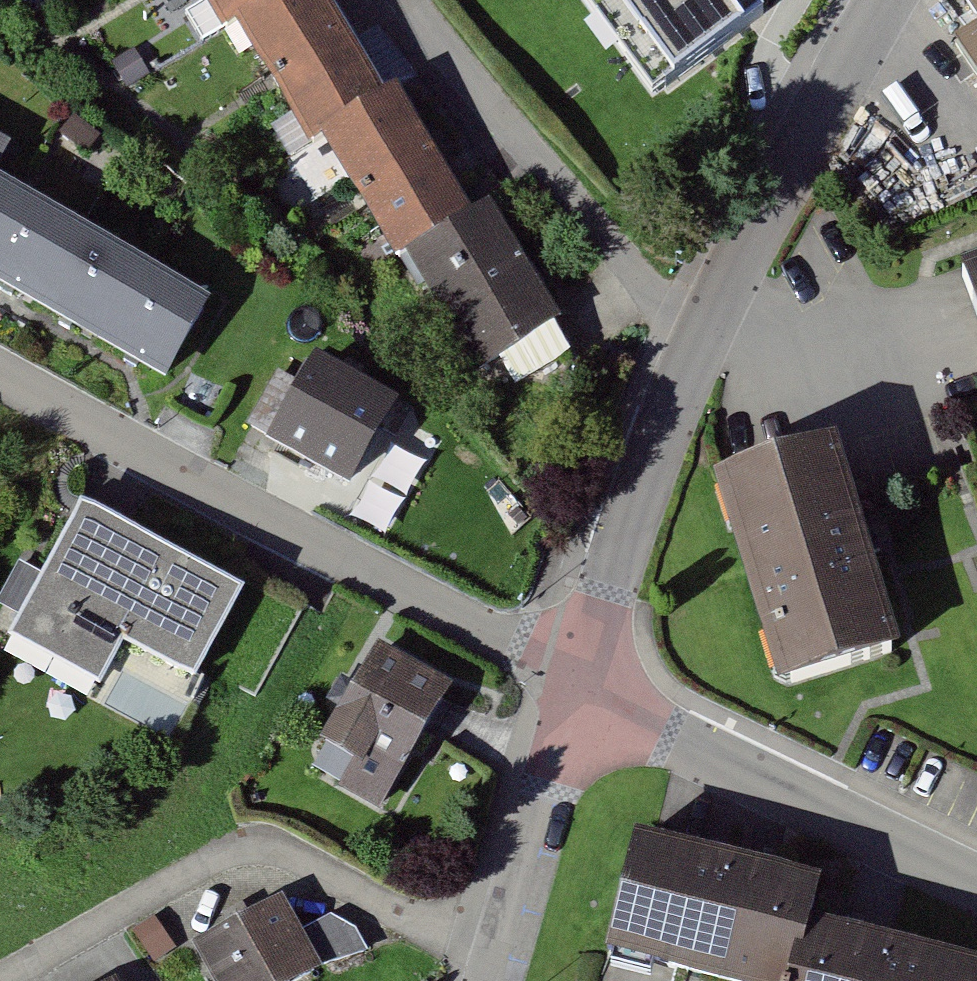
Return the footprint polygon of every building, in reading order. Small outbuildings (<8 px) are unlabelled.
[(208,33),(221,26),(263,0),(188,0),(208,33)] [(339,36),(317,0),(263,0),(221,26),(258,85),(339,36)] [(766,12),(757,0),(582,0),(653,96),(766,12)] [(976,25),(954,40),(976,75),(976,0),(960,0),(976,25)] [(339,36),(258,85),(299,151),(316,141),(380,101),(339,36)] [(352,199),(427,153),(391,95),(380,101),(316,141),(352,199)] [(427,153),(352,199),(392,263),(399,259),(467,217),(427,153)] [(6,200),(0,211),(0,301),(26,315),(70,235),(6,200)] [(399,259),(472,377),(556,325),(483,207),(467,217),(399,259)] [(136,271),(70,235),(26,315),(92,351),(136,271)] [(961,270),(976,310),(976,264),(961,270)] [(157,387),(201,306),(136,271),(92,351),(157,387)] [(399,412),(309,359),(258,452),(351,504),(399,412)] [(832,447),(720,481),(784,691),(896,657),(832,447)] [(234,595),(74,509),(4,639),(94,687),(116,646),(186,684),(234,595)] [(448,691),(374,649),(318,748),(348,764),(333,790),(377,815),(448,691)] [(629,843),(596,963),(662,980),(789,980),(804,928),(813,893),(629,843)] [(190,948),(208,980),(287,980),(317,965),(280,899),(190,948)] [(155,917),(126,934),(145,966),(174,949),(155,917)] [(804,928),(789,980),(976,980),(976,974),(804,928)]
